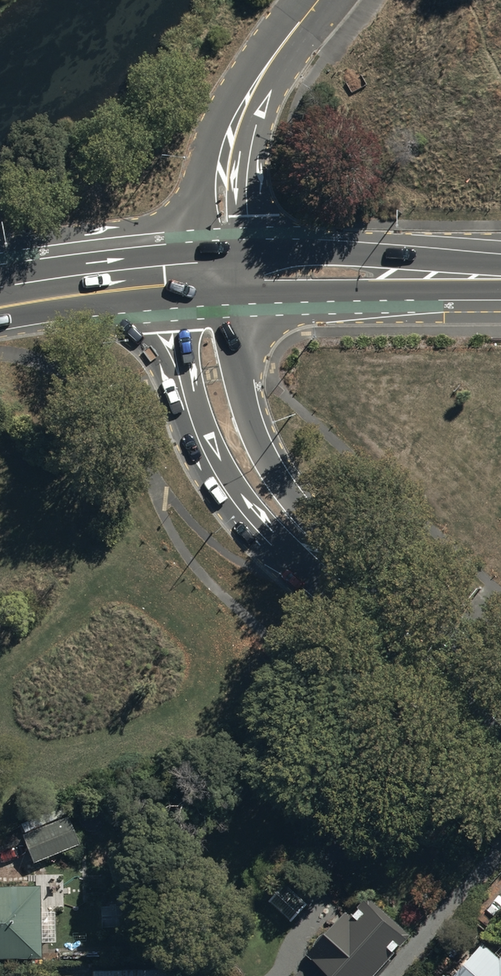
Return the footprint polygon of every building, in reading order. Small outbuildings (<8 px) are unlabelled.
[(23,832),(34,859),(78,841),(67,814),(23,832)] [(39,956),(38,883),(0,883),(0,956),(39,956)] [(395,957),(390,953),(410,932),(367,893),(353,909),(347,904),(308,947),(313,952),(291,975),(378,975),(395,957)] [(500,955),(484,941),(454,975),(500,975),(500,954),(500,955)] [(92,968),(92,975),(167,975),(167,966),(92,968)]
